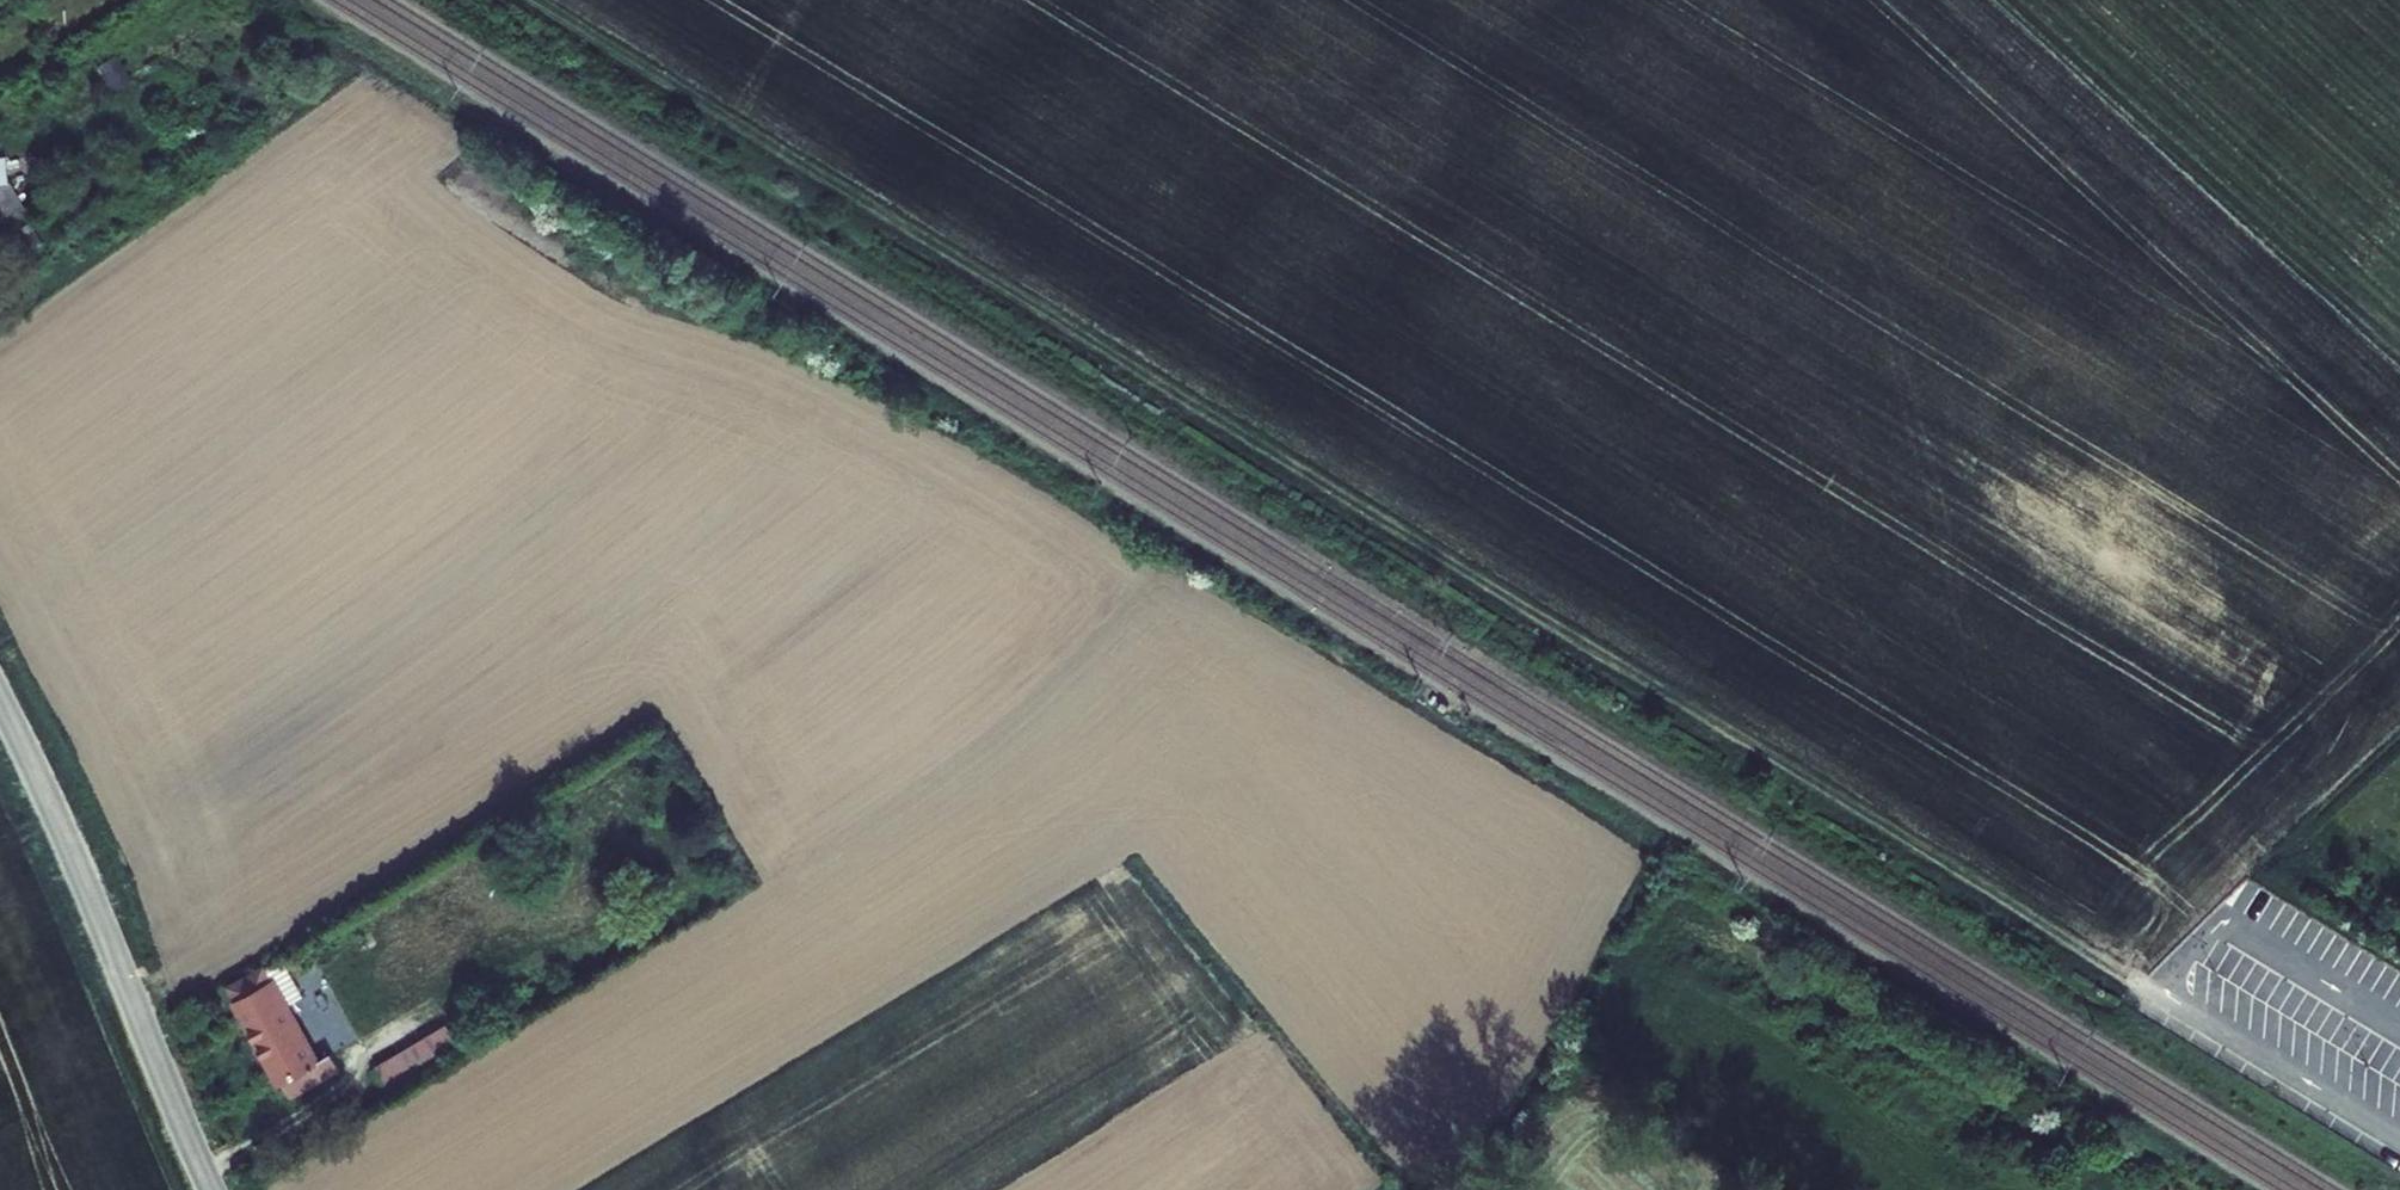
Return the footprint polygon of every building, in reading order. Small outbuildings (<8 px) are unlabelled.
[(101,64),(111,89),(129,81),(119,57),(101,64)] [(10,184),(9,160),(0,161),(0,185),(10,184)] [(319,1038),(313,1042),(278,974),(245,996),(252,1009),(248,1011),(288,1089),(332,1064),(319,1038)] [(449,1024),(374,1063),(389,1090),(463,1051),(449,1024)]
